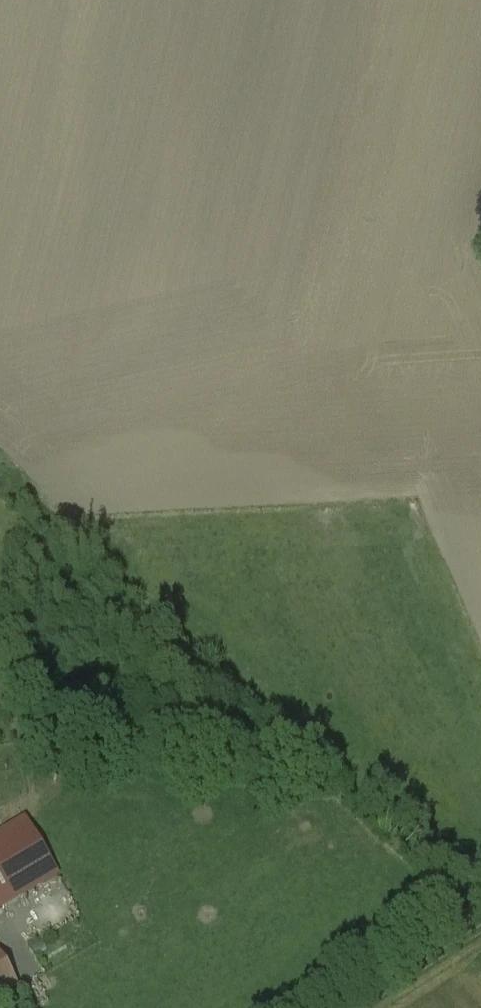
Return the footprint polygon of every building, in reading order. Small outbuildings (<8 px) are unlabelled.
[(57,875),(24,820),(0,835),(0,909),(57,875)]
